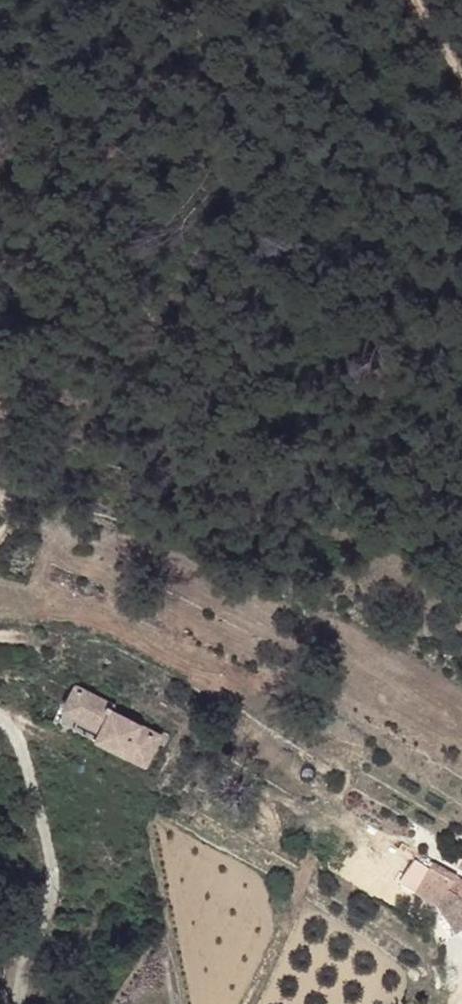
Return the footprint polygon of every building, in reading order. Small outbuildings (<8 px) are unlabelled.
[(75,683),(57,720),(98,741),(146,766),(161,736),(148,729),(112,711),(116,703),(75,683)] [(458,932),(461,929),(461,898),(458,892),(449,887),(457,874),(448,869),(444,874),(436,869),(439,864),(434,861),(430,868),(414,859),(400,882),(439,905),(458,932)]
